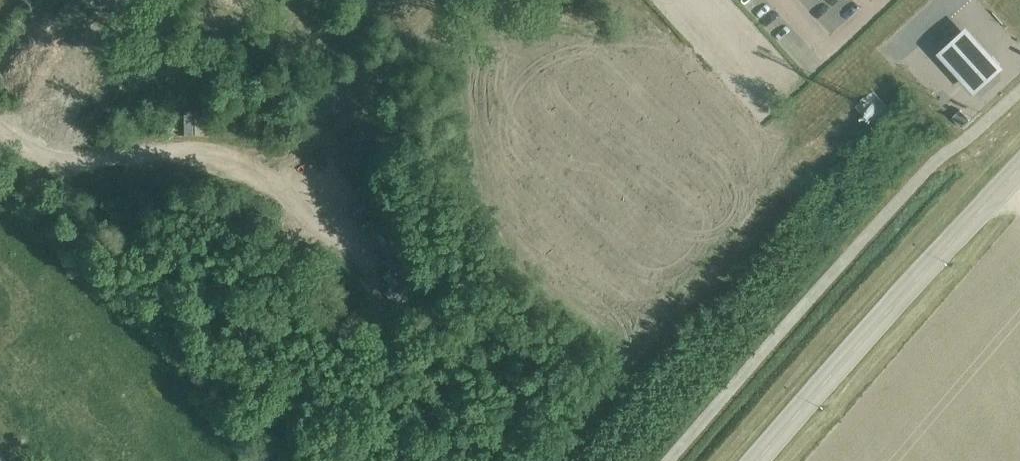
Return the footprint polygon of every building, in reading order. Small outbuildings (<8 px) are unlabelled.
[(970,30),(940,56),(977,97),(1006,71),(970,30)]
